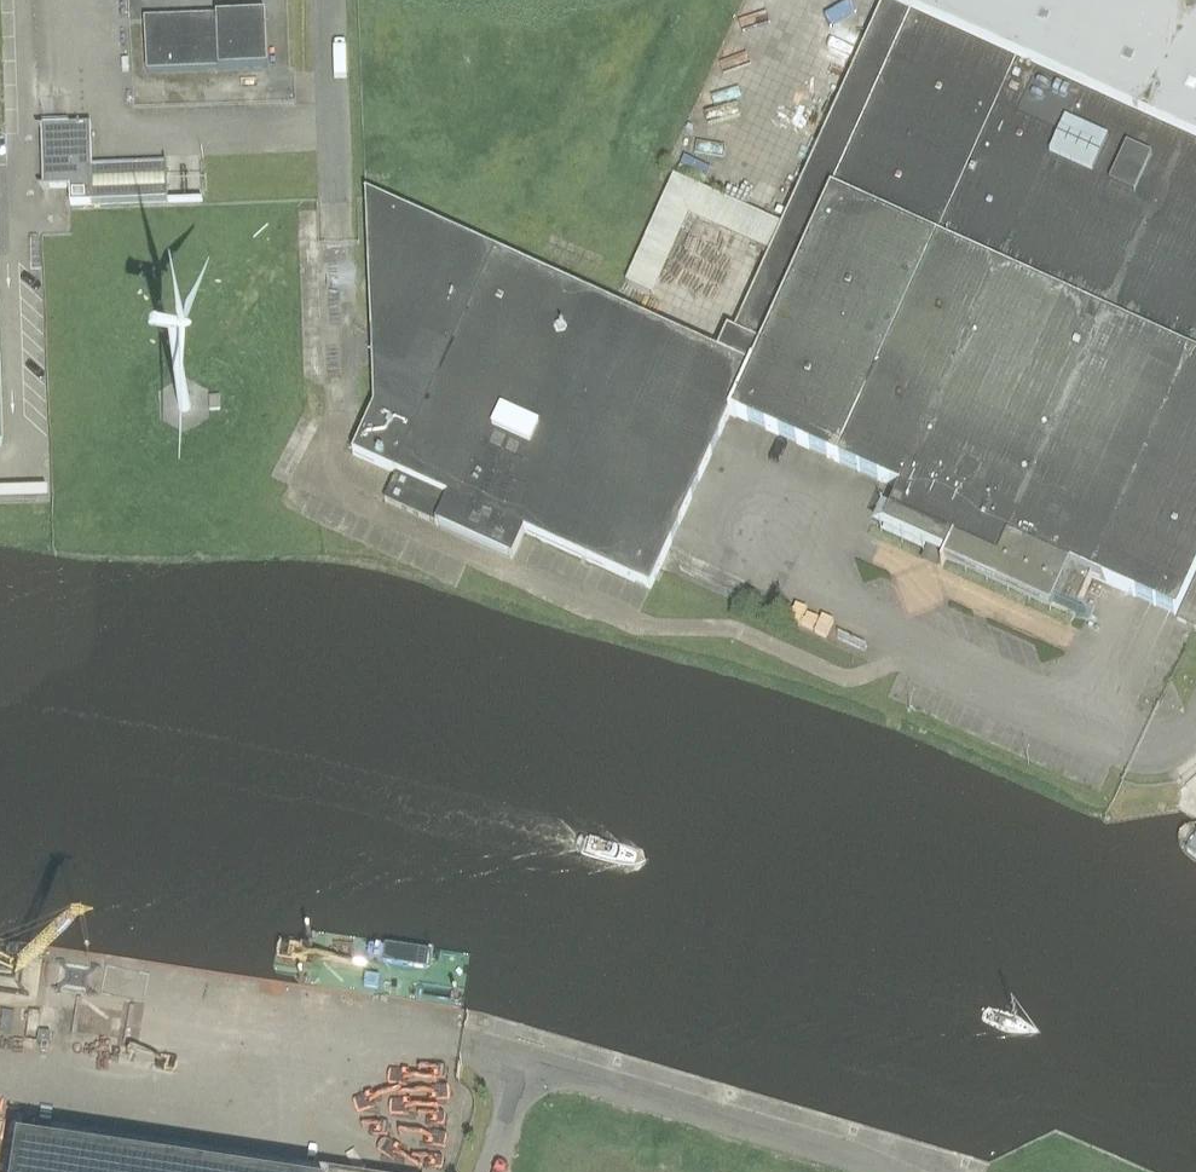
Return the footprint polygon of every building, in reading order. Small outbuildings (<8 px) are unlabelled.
[(780,225),(674,176),(626,283),(652,295),(688,216),(767,251),(731,331),(726,329),(717,351),(365,192),(374,407),(352,454),(396,474),(384,500),(512,558),(524,531),(650,589),(730,414),(736,417),(736,415),(836,461),(899,489),(889,512),(884,525),(947,552),(943,563),(1050,610),(1069,566),(1176,615),(1195,624),(1195,0),(884,0),(780,225)] [(268,69),(265,16),(144,20),(147,74),(268,69)] [(138,102),(169,101),(168,77),(138,77),(138,102)] [(91,127),(41,128),(41,130),(42,130),(44,188),(43,188),(43,189),(70,188),(70,205),(167,202),(167,204),(168,203),(202,202),(202,201),(168,202),(167,167),(92,170),(90,128),(91,128),(91,127)] [(175,406),(175,408),(176,410),(176,411),(178,413),(179,414),(181,414),(183,414),(184,414),(186,414),(188,413),(189,412),(190,410),(191,409),(191,407),(191,406),(191,404),(190,403),(189,401),(188,400),(187,399),(185,398),(183,398),(182,398),(180,399),(178,400),(177,401),(176,402),(175,404),(175,406)] [(85,1136),(82,1151),(148,1162),(151,1147),(85,1136)] [(20,1150),(16,1171),(161,1171),(20,1150)]
